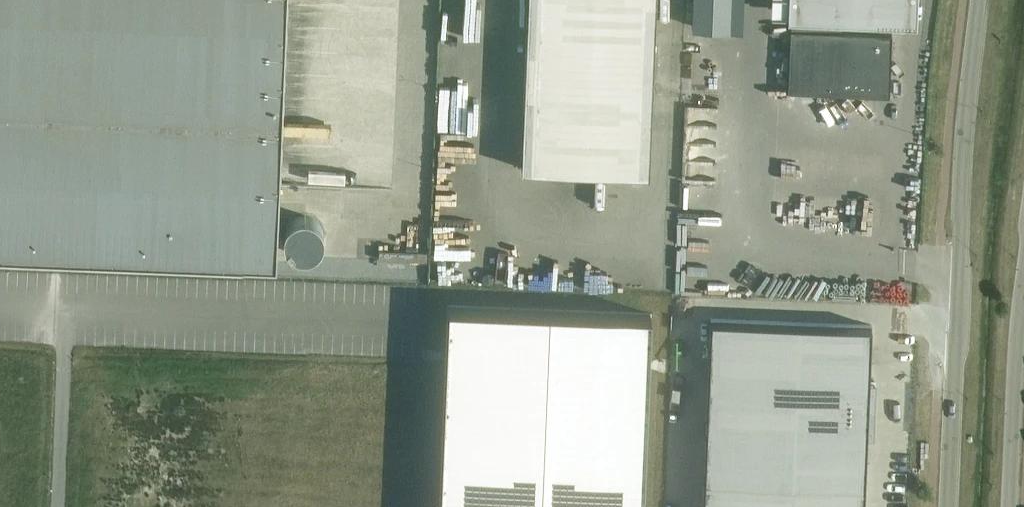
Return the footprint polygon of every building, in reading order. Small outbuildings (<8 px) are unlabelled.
[(277,257),(287,0),(0,0),(0,246),(277,257)] [(653,114),(657,0),(530,0),(525,109),(653,114)] [(792,15),(914,20),(915,0),(793,0),(792,15)] [(792,29),(789,91),(891,95),(893,33),(792,29)] [(507,266),(486,265),(485,293),(506,294),(507,266)] [(441,506),(645,506),(652,314),(449,306),(441,506)] [(704,506),(866,506),(869,431),(874,431),(876,381),(871,381),(873,325),(712,318),(704,506)]
